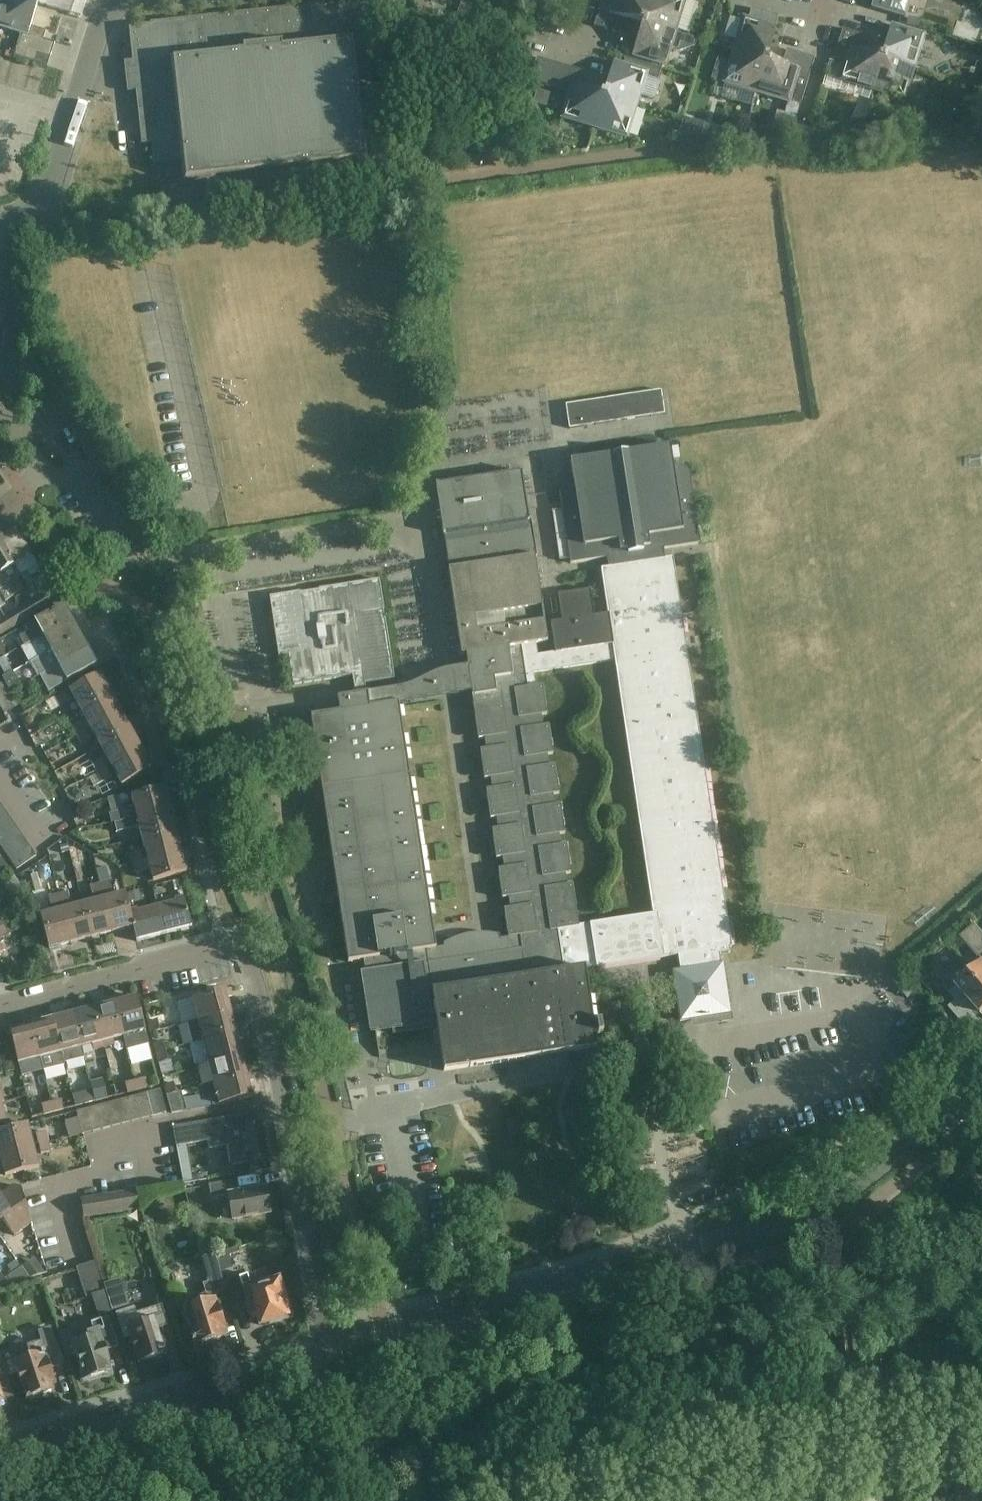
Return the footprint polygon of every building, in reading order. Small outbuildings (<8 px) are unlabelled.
[(17,45),(13,57),(25,60),(29,49),(51,56),(55,44),(43,40),(28,36),(31,27),(37,8),(35,5),(34,2),(27,0),(3,0),(0,9),(0,27),(20,34),(17,45)] [(38,0),(39,2),(41,5),(81,18),(86,0),(38,0)] [(421,1),(448,9),(451,1),(452,0),(421,0),(421,1)] [(612,8),(601,4),(594,27),(605,31),(610,15),(618,18),(627,20),(638,24),(641,22),(643,21),(650,0),(614,0),(612,8)] [(643,21),(641,22),(644,27),(647,25),(675,34),(675,33),(685,2),(689,0),(650,0),(643,21)] [(871,8),(905,18),(910,0),(874,0),(871,8)] [(152,144),(154,163),(184,160),(187,180),(206,178),(208,195),(346,180),(344,163),(364,160),(358,105),(375,103),(374,97),(377,96),(376,91),(373,91),(364,3),(130,28),(134,66),(127,67),(129,88),(137,87),(143,145),(152,144)] [(471,5),(462,3),(460,18),(469,19),(471,5)] [(751,9),(748,20),(743,19),(733,51),(763,60),(765,59),(768,58),(776,29),(774,29),(778,17),(751,9)] [(618,18),(610,15),(605,31),(614,33),(618,18)] [(627,20),(618,18),(614,33),(622,36),(627,20)] [(647,25),(644,27),(641,28),(632,57),(665,67),(670,51),(676,52),(694,47),(697,40),(675,33),(675,34),(647,25)] [(891,26),(886,43),(882,55),(883,58),(885,61),(914,69),(924,36),(891,26)] [(46,32),(31,27),(28,36),(43,40),(46,32)] [(839,81),(872,91),(881,63),(879,60),(878,57),(866,53),(857,51),(849,48),(854,33),(842,29),(835,52),(847,56),(839,81)] [(862,36),(854,33),(849,48),(857,51),(862,36)] [(871,38),(862,36),(857,51),(866,53),(871,38)] [(51,56),(29,49),(25,60),(47,67),(51,56)] [(786,50),(782,66),(790,68),(794,53),(786,50)] [(763,60),(733,51),(729,63),(716,59),(710,80),(756,94),(764,65),(767,63),(765,59),(763,60)] [(803,55),(794,53),(790,68),(799,71),(803,55)] [(790,68),(782,66),(770,62),(767,63),(764,65),(756,94),(800,107),(815,59),(803,55),(799,71),(790,68)] [(536,83),(546,86),(553,63),(536,58),(529,81),(536,83)] [(885,61),(883,58),(879,60),(881,63),(872,91),(904,101),(914,69),(885,61)] [(613,64),(607,86),(605,92),(606,95),(607,98),(636,106),(639,98),(651,102),(655,100),(659,85),(657,82),(661,70),(625,59),(622,66),(613,64)] [(564,67),(553,63),(546,86),(557,90),(564,67)] [(575,70),(564,67),(557,90),(569,93),(561,119),(593,129),(603,99),(602,97),(600,94),(580,88),(571,85),(575,70)] [(585,73),(575,70),(571,85),(580,88),(585,73)] [(607,98),(606,95),(602,97),(603,99),(593,129),(626,139),(636,106),(607,98)] [(567,405),(571,431),(665,418),(661,392),(567,405)] [(670,447),(570,462),(573,482),(565,483),(559,492),(571,565),(614,558),(615,567),(610,568),(601,570),(608,615),(595,617),(591,590),(558,595),(562,622),(551,624),(556,654),(538,656),(536,645),(521,647),(527,688),(535,687),(533,674),(615,661),(653,916),(579,927),(579,928),(558,931),(564,973),(585,970),(585,971),(678,956),(680,970),(672,972),(680,1023),(691,1021),(690,1020),(693,1020),(693,1019),(704,1017),(716,1015),(716,1018),(717,1017),(721,1023),(728,1022),(730,1015),(731,1015),(723,964),(721,964),(719,955),(725,955),(730,954),(729,949),(731,948),(673,559),(664,560),(664,559),(658,560),(658,555),(657,551),(700,545),(689,472),(681,466),(673,467),(670,447)] [(448,568),(449,570),(448,570),(461,656),(466,656),(467,668),(452,670),(445,672),(438,674),(430,677),(416,684),(409,687),(402,689),(395,690),(366,695),(365,686),(394,681),(385,621),(384,621),(383,612),(384,612),(379,581),(319,590),(319,591),(300,594),(300,593),(269,598),(278,658),(288,657),(293,686),(352,677),(355,696),(337,699),(339,713),(310,718),(348,964),(363,961),(365,973),(360,973),(360,975),(365,974),(374,1031),(369,1032),(369,1033),(392,1030),(393,1035),(437,1028),(444,1072),(597,1049),(585,971),(585,970),(564,973),(558,931),(579,928),(579,927),(572,885),(566,886),(564,875),(571,874),(566,845),(560,846),(558,835),(565,834),(560,805),(554,806),(552,796),(559,795),(554,766),(548,767),(546,756),(553,755),(548,726),(542,727),(540,716),(547,715),(542,686),(535,687),(527,688),(521,647),(536,645),(548,643),(535,558),(537,558),(531,521),(529,522),(521,473),(519,473),(519,474),(513,475),(513,474),(444,485),(444,486),(437,487),(437,485),(435,486),(443,536),(444,536),(446,553),(455,552),(456,559),(448,568)] [(0,538),(0,545),(20,577),(27,573),(30,578),(40,572),(14,530),(0,538)] [(12,597),(22,591),(15,580),(20,577),(0,545),(0,578),(12,597)] [(3,601),(4,602),(12,597),(0,578),(0,603),(3,601)] [(52,590),(35,601),(41,611),(58,601),(52,590)] [(41,611),(35,601),(20,610),(26,620),(41,611)] [(19,638),(24,648),(71,622),(63,607),(35,622),(38,628),(19,638)] [(26,620),(20,610),(6,619),(12,629),(26,620)] [(6,619),(0,622),(0,636),(12,629),(6,619)] [(29,664),(30,664),(79,637),(71,622),(24,648),(20,650),(25,659),(26,659),(29,664)] [(38,678),(40,677),(49,672),(49,673),(87,652),(79,637),(30,664),(38,678)] [(49,672),(40,677),(38,678),(32,681),(37,689),(44,685),(48,693),(95,667),(87,652),(49,673),(49,672)] [(5,658),(0,661),(0,667),(5,676),(5,677),(13,673),(5,658)] [(21,687),(13,673),(5,677),(5,676),(2,678),(5,684),(4,684),(10,693),(21,687)] [(69,691),(80,711),(110,694),(99,674),(69,691)] [(10,693),(4,684),(0,687),(0,707),(4,715),(18,707),(10,693)] [(55,698),(60,707),(69,702),(64,693),(55,698)] [(80,711),(90,730),(121,713),(110,694),(80,711)] [(90,730),(100,748),(131,731),(121,713),(90,730)] [(71,726),(76,735),(84,730),(80,722),(71,726)] [(84,730),(76,735),(81,744),(89,739),(84,730)] [(100,748),(111,768),(141,751),(131,731),(100,748)] [(141,751),(111,768),(122,787),(152,770),(141,751)] [(92,764),(97,773),(105,768),(100,759),(92,764)] [(105,768),(97,773),(101,782),(110,777),(105,768)] [(131,797),(137,818),(170,809),(165,788),(131,797)] [(9,817),(2,808),(0,809),(0,823),(9,817)] [(137,818),(142,839),(176,831),(170,809),(137,818)] [(120,812),(122,822),(132,820),(129,810),(120,812)] [(16,827),(9,817),(0,823),(0,838),(16,827)] [(134,829),(132,820),(122,822),(114,824),(117,834),(134,829)] [(2,850),(22,836),(16,827),(0,838),(0,847),(2,850)] [(142,839),(147,859),(181,851),(176,831),(142,839)] [(2,850),(9,861),(29,847),(22,836),(2,850)] [(29,847),(9,861),(16,871),(36,857),(29,847)] [(181,851),(147,859),(153,882),(187,873),(181,851)] [(130,854),(133,864),(142,862),(140,852),(130,854)] [(145,871),(142,862),(133,864),(135,874),(145,871)] [(109,883),(99,885),(102,895),(112,892),(109,883)] [(102,895),(99,885),(90,888),(92,897),(102,895)] [(70,903),(68,893),(58,896),(60,905),(70,903)] [(125,894),(103,900),(112,933),(133,928),(129,911),(125,894)] [(60,905),(58,896),(48,898),(50,908),(60,905)] [(175,902),(155,907),(163,936),(192,929),(184,897),(175,900),(175,902)] [(103,900),(82,905),(91,939),(112,933),(103,900)] [(82,905),(62,910),(70,944),(91,939),(82,905)] [(137,909),(129,911),(136,943),(163,936),(155,907),(138,912),(137,909)] [(70,944),(62,910),(40,916),(49,950),(70,944)] [(976,926),(962,938),(981,961),(981,933),(976,926)] [(3,927),(0,929),(0,940),(0,941),(8,935),(3,927)] [(970,974),(981,988),(981,964),(970,974)] [(970,974),(958,985),(955,982),(947,988),(957,1000),(949,1008),(966,1028),(975,1021),(973,1019),(980,1013),(981,1015),(981,988),(970,974)] [(181,1026),(187,1024),(231,1013),(227,999),(232,998),(230,990),(176,1004),(181,1026)] [(113,999),(123,1037),(127,1051),(149,1045),(136,998),(122,1002),(120,997),(113,999)] [(108,1005),(94,1009),(104,1050),(114,1047),(113,1040),(123,1037),(113,999),(106,1000),(108,1005)] [(79,1007),(72,1009),(82,1048),(93,1045),(94,1052),(104,1050),(94,1009),(80,1013),(79,1007)] [(66,1016),(52,1020),(63,1064),(64,1064),(84,1059),(72,1009),(65,1011),(66,1016)] [(192,1045),(241,1033),(239,1026),(234,1027),(231,1013),(187,1024),(192,1045)] [(30,1020),(40,1059),(43,1072),(65,1067),(64,1064),(63,1064),(52,1020),(38,1023),(37,1018),(30,1020)] [(18,1065),(40,1059),(30,1020),(23,1022),(24,1027),(9,1031),(18,1065)] [(148,1024),(151,1034),(160,1031),(157,1021),(148,1024)] [(195,1067),(208,1063),(241,1054),(238,1041),(243,1040),(241,1033),(192,1045),(190,1045),(195,1067)] [(168,1035),(170,1053),(183,1052),(182,1034),(168,1035)] [(163,1042),(153,1045),(156,1054),(165,1052),(163,1042)] [(342,1047),(332,1049),(336,1066),(345,1065),(342,1047)] [(168,1062),(165,1052),(156,1054),(158,1064),(168,1062)] [(208,1063),(213,1084),(252,1074),(250,1068),(245,1069),(241,1054),(208,1063)] [(252,1074),(213,1084),(216,1094),(210,1096),(213,1107),(219,1106),(252,1098),(248,1083),(254,1081),(252,1074)] [(91,1082),(93,1092),(96,1103),(107,1100),(102,1079),(91,1082)] [(144,1080),(135,1082),(138,1092),(147,1089),(144,1080)] [(138,1092),(135,1082),(125,1085),(127,1094),(138,1092)] [(173,1084),(164,1087),(166,1096),(176,1094),(173,1084)] [(152,1117),(166,1114),(160,1091),(147,1094),(152,1117)] [(96,1103),(93,1092),(83,1095),(85,1106),(96,1103)] [(176,1094),(166,1096),(171,1114),(186,1112),(181,1093),(176,1094)] [(147,1094),(136,1097),(142,1120),(152,1117),(147,1094)] [(126,1099),(132,1123),(142,1120),(136,1097),(126,1099)] [(126,1099),(117,1102),(123,1125),(132,1123),(126,1099)] [(60,1101),(52,1103),(55,1114),(63,1111),(60,1101)] [(123,1125),(117,1102),(107,1104),(113,1127),(123,1125)] [(11,1130),(9,1121),(6,1122),(1,1103),(0,1104),(0,1133),(11,1130)] [(55,1114),(52,1103),(40,1106),(43,1116),(55,1114)] [(113,1127),(107,1104),(97,1107),(103,1130),(113,1127)] [(103,1130),(97,1107),(88,1109),(94,1132),(103,1130)] [(94,1132),(88,1109),(76,1112),(82,1135),(94,1132)] [(207,1142),(208,1148),(227,1145),(231,1167),(271,1160),(265,1124),(258,1125),(256,1114),(173,1128),(183,1184),(193,1183),(187,1145),(207,1142)] [(11,1130),(0,1133),(0,1155),(33,1147),(28,1126),(11,1130)] [(36,1136),(39,1145),(48,1143),(45,1133),(36,1136)] [(48,1143),(39,1145),(41,1155),(50,1153),(48,1143)] [(0,1155),(0,1157),(5,1177),(39,1168),(33,1147),(0,1155)] [(228,1196),(232,1220),(270,1214),(266,1188),(239,1193),(237,1180),(208,1185),(211,1199),(228,1196)] [(3,1221),(14,1237),(31,1224),(20,1189),(13,1187),(0,1196),(0,1223),(3,1221)] [(81,1201),(85,1219),(138,1210),(135,1193),(81,1201)] [(184,1308),(188,1323),(193,1339),(191,1339),(192,1344),(194,1343),(195,1346),(226,1337),(224,1329),(225,1329),(218,1304),(216,1305),(213,1295),(226,1291),(215,1255),(201,1259),(209,1284),(202,1286),(207,1301),(184,1308)] [(34,1260),(23,1267),(31,1279),(45,1275),(34,1260)] [(76,1269),(82,1288),(85,1296),(104,1290),(95,1263),(76,1269)] [(31,1279),(23,1267),(8,1278),(12,1284),(29,1278),(29,1280),(31,1279)] [(258,1320),(260,1326),(285,1318),(279,1300),(284,1299),(278,1280),(258,1287),(257,1284),(251,1286),(247,1276),(229,1281),(236,1303),(246,1300),(253,1321),(258,1320)] [(125,1308),(120,1290),(107,1295),(112,1312),(125,1308)] [(106,1292),(92,1296),(98,1316),(107,1314),(112,1312),(107,1295),(106,1292)] [(131,1339),(130,1339),(136,1356),(139,1364),(165,1356),(157,1330),(167,1327),(162,1308),(136,1316),(134,1309),(116,1314),(124,1339),(131,1337),(131,1339)] [(111,1327),(108,1318),(91,1323),(94,1332),(88,1333),(86,1330),(82,1327),(78,1327),(74,1329),(73,1333),(60,1332),(58,1333),(66,1358),(77,1355),(81,1369),(80,1369),(81,1374),(83,1373),(85,1381),(88,1380),(89,1381),(100,1378),(100,1376),(109,1373),(107,1367),(111,1366),(106,1351),(118,1347),(112,1326),(111,1327)] [(1,1356),(0,1356),(8,1378),(17,1375),(21,1385),(22,1385),(26,1398),(25,1398),(26,1400),(31,1399),(31,1401),(43,1397),(42,1394),(53,1391),(52,1390),(50,1384),(55,1382),(51,1368),(63,1364),(56,1345),(55,1346),(50,1330),(39,1334),(42,1345),(2,1357),(1,1356)] [(2,1401),(0,1395),(12,1391),(8,1378),(0,1356),(0,1355),(0,1402),(2,1401)]
